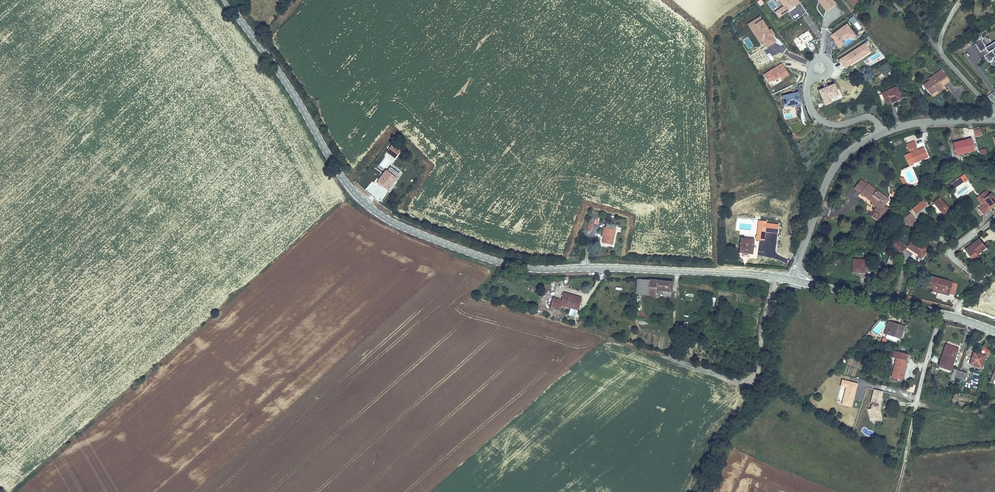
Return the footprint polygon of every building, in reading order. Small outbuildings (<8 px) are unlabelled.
[(772,0),(777,7),(772,10),(778,18),(800,3),(798,0),(772,0)] [(833,0),(817,0),(826,10),(835,3),(833,0)] [(768,29),(759,16),(747,24),(759,43),(762,41),(766,47),(775,41),(772,36),(774,34),(770,28),(768,29)] [(855,35),(846,23),(830,35),(838,47),(843,44),(841,40),(848,36),(851,39),(855,35)] [(989,48),(981,37),(973,42),(984,59),(985,57),(989,64),(994,60),(993,59),(994,57),(994,44),(989,48)] [(865,42),(838,59),(844,68),(871,51),(865,42)] [(788,74),(781,62),(767,70),(767,71),(763,74),(768,82),(771,80),(772,81),(779,77),(781,79),(788,74)] [(930,98),(938,93),(943,89),(940,84),(942,84),(945,88),(951,84),(943,72),(934,77),(936,80),(931,84),(924,88),(930,98)] [(838,94),(833,83),(817,89),(824,104),(831,102),(829,98),(838,94)] [(888,106),(902,100),(897,89),(883,95),(888,106)] [(801,106),(797,91),(781,95),(784,106),(790,105),(790,108),(801,106)] [(980,128),(973,129),(975,137),(982,135),(980,128)] [(957,150),(974,146),(971,135),(954,140),(957,150)] [(919,157),(926,152),(921,143),(913,148),(911,145),(915,142),(912,137),(903,142),(906,147),(907,146),(909,150),(908,151),(912,158),(917,155),(919,157)] [(398,147),(391,141),(384,150),(397,161),(404,152),(402,150),(396,157),(388,151),(391,146),(395,149),(398,147)] [(391,146),(388,151),(396,157),(402,150),(398,147),(395,149),(391,146)] [(387,170),(380,179),(390,187),(397,178),(387,170)] [(905,180),(902,173),(900,173),(898,173),(903,184),(909,182),(909,181),(905,180)] [(954,189),(963,182),(960,177),(950,184),(954,189)] [(862,192),(871,198),(872,197),(875,199),(881,192),(865,181),(864,182),(858,178),(853,185),(859,189),(858,191),(861,194),(862,192)] [(390,187),(380,179),(378,182),(388,190),(390,187)] [(983,201),(980,204),(975,208),(980,213),(991,204),(989,202),(993,199),(986,192),(985,193),(981,189),(974,195),(978,199),(980,198),(983,201)] [(973,197),(980,204),(983,201),(980,198),(978,199),(974,195),(973,197)] [(879,202),(875,199),(872,197),(871,198),(870,200),(877,205),(879,202)] [(949,210),(939,198),(933,203),(944,215),(949,210)] [(924,199),(913,208),(917,212),(928,204),(924,199)] [(879,202),(877,205),(870,215),(874,218),(883,205),(879,202)] [(912,227),(918,222),(910,213),(904,218),(912,227)] [(596,220),(596,218),(591,217),(587,229),(592,231),(596,220)] [(607,228),(605,228),(604,237),(606,238),(604,245),(614,247),(618,227),(608,225),(607,228)] [(756,235),(755,238),(765,239),(766,231),(759,230),(759,233),(757,233),(757,235),(756,235)] [(889,240),(894,247),(900,243),(901,242),(895,235),(889,240)] [(755,239),(741,237),(739,252),(753,254),(755,239)] [(915,261),(925,252),(912,239),(902,249),(915,261)] [(985,248),(978,239),(963,252),(974,265),(981,260),(977,254),(985,248)] [(898,251),(903,247),(900,243),(894,247),(898,251)] [(895,266),(897,259),(894,258),(894,257),(889,256),(887,263),(892,265),(895,266)] [(954,264),(963,270),(966,265),(957,259),(954,264)] [(866,276),(870,263),(857,260),(853,273),(866,276)] [(646,295),(647,280),(637,279),(636,294),(646,295)] [(926,290),(930,291),(942,294),(942,297),(947,298),(950,285),(929,279),(926,290)] [(672,282),(647,280),(646,295),(654,296),(655,291),(672,292),(672,282)] [(578,311),(582,298),(564,292),(562,300),(553,297),(550,308),(560,311),(562,306),(578,311)] [(897,338),(900,326),(886,323),(882,334),(885,335),(884,339),(893,341),(895,337),(897,338)] [(935,364),(944,367),(947,358),(950,359),(954,349),(943,344),(935,364)] [(903,360),(905,354),(891,350),(889,357),(893,358),(888,380),(894,382),(894,379),(901,380),(905,361),(903,360)] [(975,368),(980,356),(968,352),(964,364),(975,368)] [(963,369),(951,364),(944,379),(948,381),(952,373),(960,376),(963,369)] [(991,364),(986,376),(994,380),(994,366),(991,364)] [(841,404),(851,407),(857,384),(842,380),(840,387),(846,388),(841,404)] [(879,418),(877,411),(876,411),(877,407),(878,407),(880,399),(871,397),(869,405),(871,405),(870,409),(867,410),(870,421),(879,418)]
